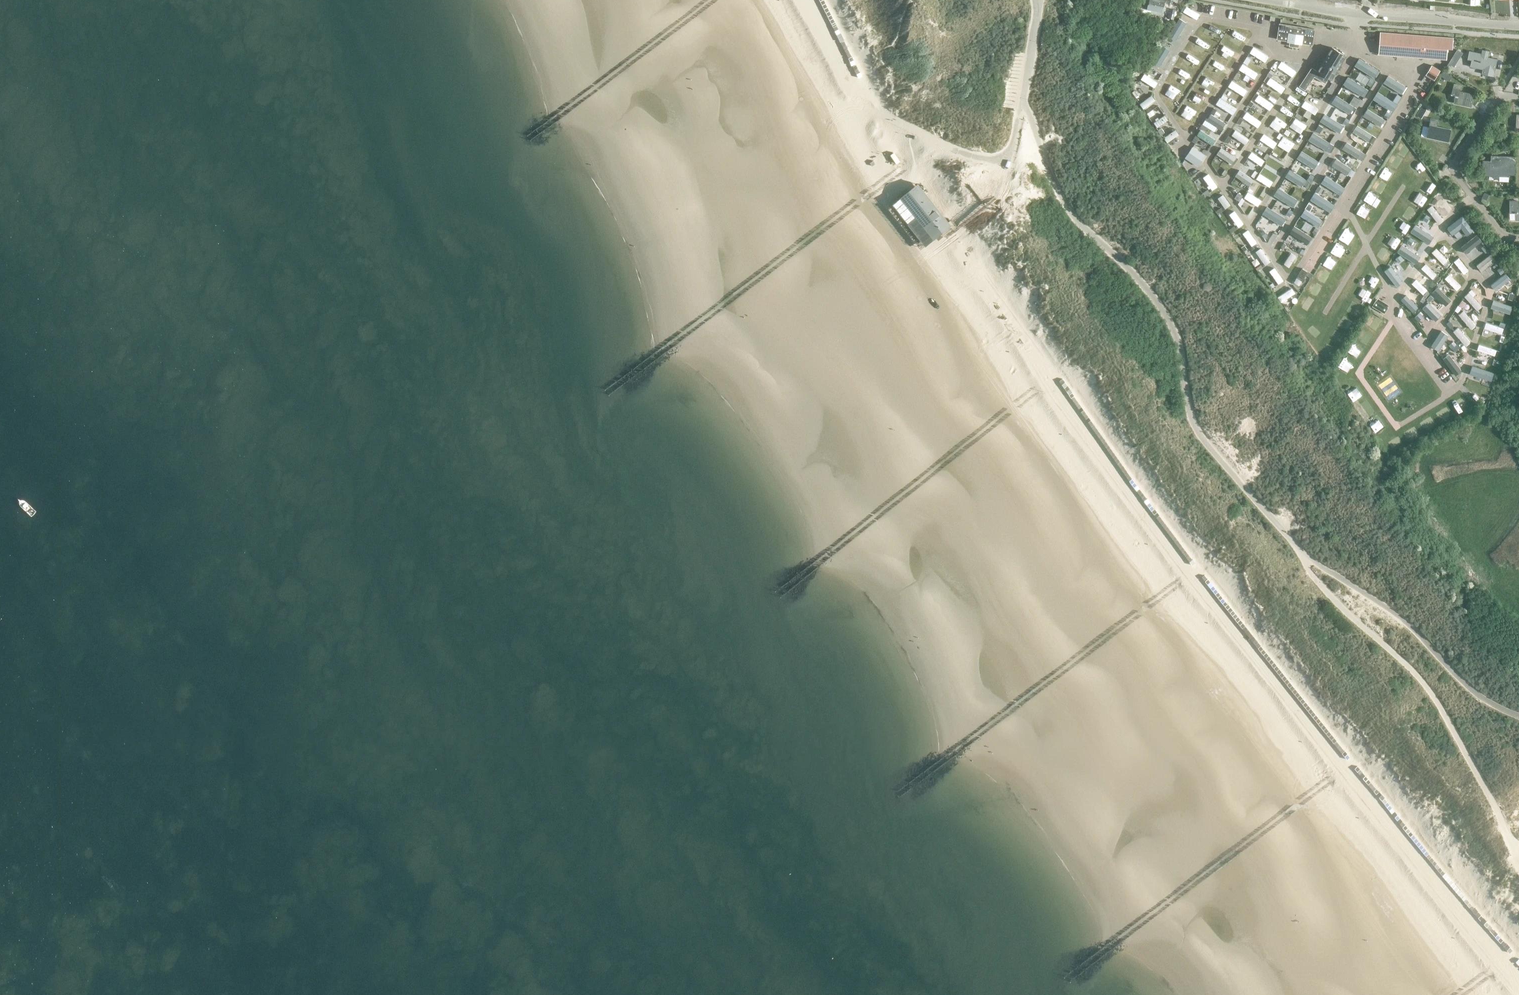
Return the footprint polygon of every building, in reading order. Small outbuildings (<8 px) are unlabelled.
[(1183,12),(1197,20),(1200,14),(1186,6),(1183,12)] [(1170,36),(1177,41),(1188,23),(1181,19),(1170,36)] [(1315,29),(1280,23),(1277,39),(1312,45),(1315,29)] [(1453,37),(1419,34),(1382,32),(1380,55),(1447,60),(1448,47),(1453,48),(1453,37)] [(1171,51),(1164,47),(1153,64),(1160,68),(1171,51)] [(1250,53),(1265,62),(1269,56),(1253,47),(1250,53)] [(1332,80),(1347,56),(1333,48),(1318,72),(1332,80)] [(1483,54),(1470,51),(1468,59),(1472,60),(1471,66),(1483,69),(1482,73),(1493,75),(1497,59),(1482,56),(1483,54)] [(1365,73),(1368,68),(1357,60),(1353,66),(1365,73)] [(1278,67),(1293,77),(1296,72),(1281,61),(1278,67)] [(1243,64),(1239,69),(1254,79),(1258,73),(1243,64)] [(1299,86),(1309,93),(1318,80),(1308,73),(1299,86)] [(1141,79),(1154,88),(1158,82),(1144,74),(1141,79)] [(1281,93),(1285,88),(1270,78),(1266,83),(1281,93)] [(1361,78),(1358,83),(1369,90),(1373,85),(1361,78)] [(1228,86),(1244,96),(1247,90),(1232,81),(1228,86)] [(1339,89),(1351,96),(1354,91),(1342,83),(1339,89)] [(1472,103),(1474,94),(1459,91),(1460,85),(1454,84),(1452,95),(1455,95),(1453,102),(1464,104),(1465,102),(1472,103)] [(1284,107),(1295,114),(1304,101),(1293,94),(1284,107)] [(1144,109),(1155,100),(1152,95),(1140,104),(1144,109)] [(1255,100),(1270,110),(1274,105),(1259,95),(1255,100)] [(1216,104),(1233,115),(1237,108),(1220,97),(1216,104)] [(1315,115),(1319,109),(1305,100),(1301,106),(1315,115)] [(1355,113),(1358,108),(1347,101),(1344,106),(1355,113)] [(1328,106),(1325,112),(1336,119),(1340,114),(1328,106)] [(1422,107),(1417,115),(1421,118),(1426,110),(1422,107)] [(1363,116),(1380,126),(1385,119),(1367,109),(1363,116)] [(1243,117),(1258,128),(1261,122),(1247,112),(1243,117)] [(1157,128),(1169,120),(1166,115),(1154,124),(1157,128)] [(1431,118),(1428,130),(1432,131),(1430,137),(1441,140),(1448,141),(1448,138),(1450,130),(1436,126),(1437,120),(1431,118)] [(1341,136),(1344,131),(1333,124),(1329,129),(1341,136)] [(1357,125),(1353,132),(1368,141),(1372,135),(1357,125)] [(1164,138),(1167,143),(1179,134),(1176,130),(1164,138)] [(1212,145),(1216,140),(1201,130),(1197,135),(1212,145)] [(1232,135),(1245,145),(1249,139),(1235,130),(1232,135)] [(1314,130),(1310,135),(1322,142),(1325,137),(1314,130)] [(1273,148),(1277,143),(1264,134),(1260,139),(1273,148)] [(1175,153),(1180,157),(1188,146),(1183,142),(1175,153)] [(1342,149),(1357,158),(1362,151),(1346,142),(1342,149)] [(1192,146),(1185,158),(1198,167),(1206,155),(1192,146)] [(1330,154),(1318,147),(1315,152),(1326,159),(1330,154)] [(1248,157),(1261,166),(1265,161),(1251,151),(1248,157)] [(1299,153),(1296,158),(1308,165),(1311,160),(1299,153)] [(1285,162),(1273,155),(1270,160),(1281,167),(1285,162)] [(1485,160),(1484,173),(1484,174),(1490,174),(1494,174),(1494,176),(1498,176),(1498,174),(1503,175),(1503,173),(1513,174),(1514,158),(1492,157),(1491,161),(1485,160)] [(1332,165),(1347,175),(1351,168),(1336,159),(1332,165)] [(1250,186),(1254,180),(1239,170),(1235,176),(1250,186)] [(1312,182),(1316,177),(1304,170),(1301,175),(1312,182)] [(1273,182),(1260,173),(1256,179),(1269,187),(1273,182)] [(1212,190),(1217,187),(1208,174),(1203,177),(1212,190)] [(1293,188),(1296,183),(1285,176),(1282,181),(1293,188)] [(1325,176),(1321,183),(1340,195),(1345,188),(1325,176)] [(934,238),(951,225),(918,184),(901,197),(934,238)] [(1258,206),(1261,201),(1248,192),(1244,198),(1258,206)] [(1301,200),(1290,193),(1286,198),(1298,205),(1301,200)] [(1225,209),(1230,205),(1223,194),(1218,198),(1225,209)] [(1282,206),(1271,199),(1267,204),(1279,211),(1282,206)] [(1518,207),(1518,201),(1510,201),(1510,213),(1515,213),(1515,219),(1518,219),(1518,207)] [(1438,224),(1443,220),(1432,205),(1427,209),(1438,224)] [(1238,227),(1243,224),(1234,211),(1229,214),(1238,227)] [(1287,223),(1275,216),(1272,221),(1283,228),(1287,223)] [(1466,221),(1462,216),(1447,227),(1451,233),(1466,221)] [(1305,233),(1294,226),(1291,231),(1302,238),(1305,233)] [(1425,245),(1429,241),(1418,226),(1413,230),(1425,245)] [(1243,233),(1252,246),(1257,243),(1248,230),(1243,233)] [(1462,247),(1466,252),(1480,240),(1476,235),(1462,247)] [(1411,266),(1416,262),(1405,247),(1400,251),(1411,266)] [(1265,265),(1270,262),(1261,248),(1255,252),(1265,265)] [(1443,264),(1448,260),(1436,248),(1432,252),(1443,264)] [(1284,264),(1289,267),(1296,256),(1291,253),(1284,264)] [(1477,265),(1480,271),(1495,259),(1491,254),(1477,265)] [(1468,270),(1459,258),(1454,261),(1464,274),(1468,270)] [(1425,263),(1421,268),(1433,279),(1437,275),(1425,263)] [(1269,271),(1278,284),(1283,280),(1275,268),(1269,271)] [(1308,272),(1302,268),(1294,282),(1299,286),(1308,272)] [(1491,285),(1495,291),(1511,279),(1506,273),(1491,285)] [(1445,278),(1457,290),(1461,286),(1449,274),(1445,278)] [(1423,294),(1427,290),(1416,279),(1412,283),(1423,294)] [(1278,297),(1281,302),(1295,293),(1292,288),(1278,297)] [(1439,289),(1435,293),(1447,305),(1451,300),(1439,289)] [(1482,306),(1469,292),(1464,296),(1477,310),(1482,306)] [(1418,307),(1406,295),(1401,300),(1413,312),(1418,307)] [(1376,300),(1372,306),(1384,313),(1388,307),(1376,300)] [(1509,312),(1511,306),(1493,300),(1491,306),(1509,312)] [(1476,325),(1463,311),(1459,314),(1471,329),(1476,325)] [(1501,334),(1504,328),(1486,322),(1484,328),(1501,334)] [(1453,331),(1466,346),(1470,342),(1458,327),(1453,331)] [(1446,334),(1441,331),(1432,344),(1438,348),(1446,334)] [(1477,350),(1494,356),(1497,350),(1479,344),(1477,350)] [(1447,362),(1456,374),(1461,370),(1452,358),(1447,362)] [(1489,372),(1472,366),(1470,372),(1488,377),(1489,372)]
